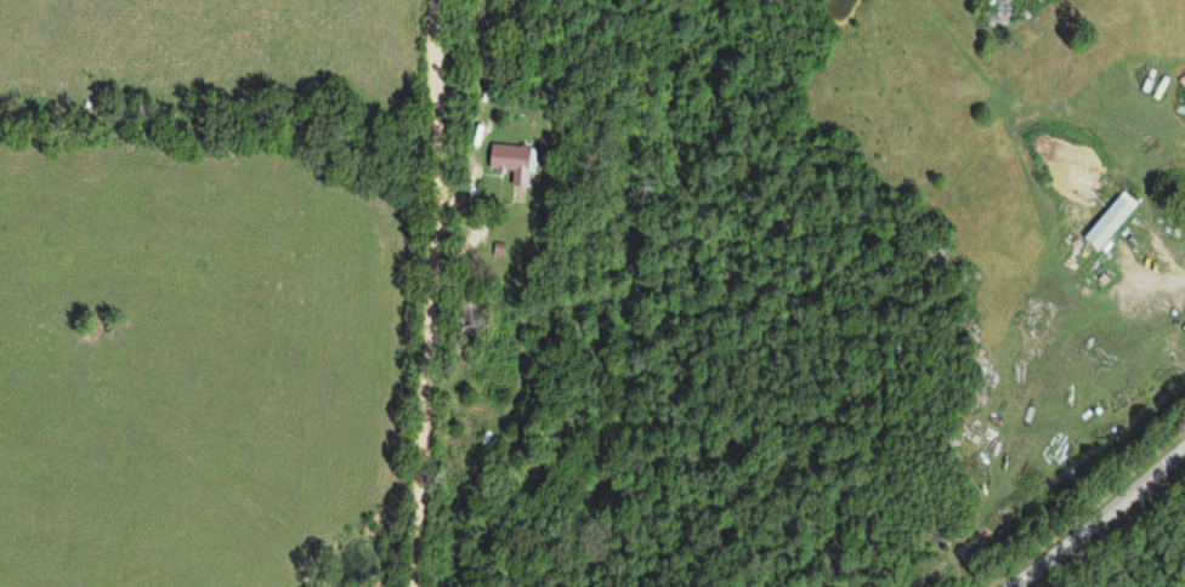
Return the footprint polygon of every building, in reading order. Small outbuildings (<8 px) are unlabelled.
[(510,186),(528,187),(529,147),(488,145),(487,171),(510,172),(510,186)]
